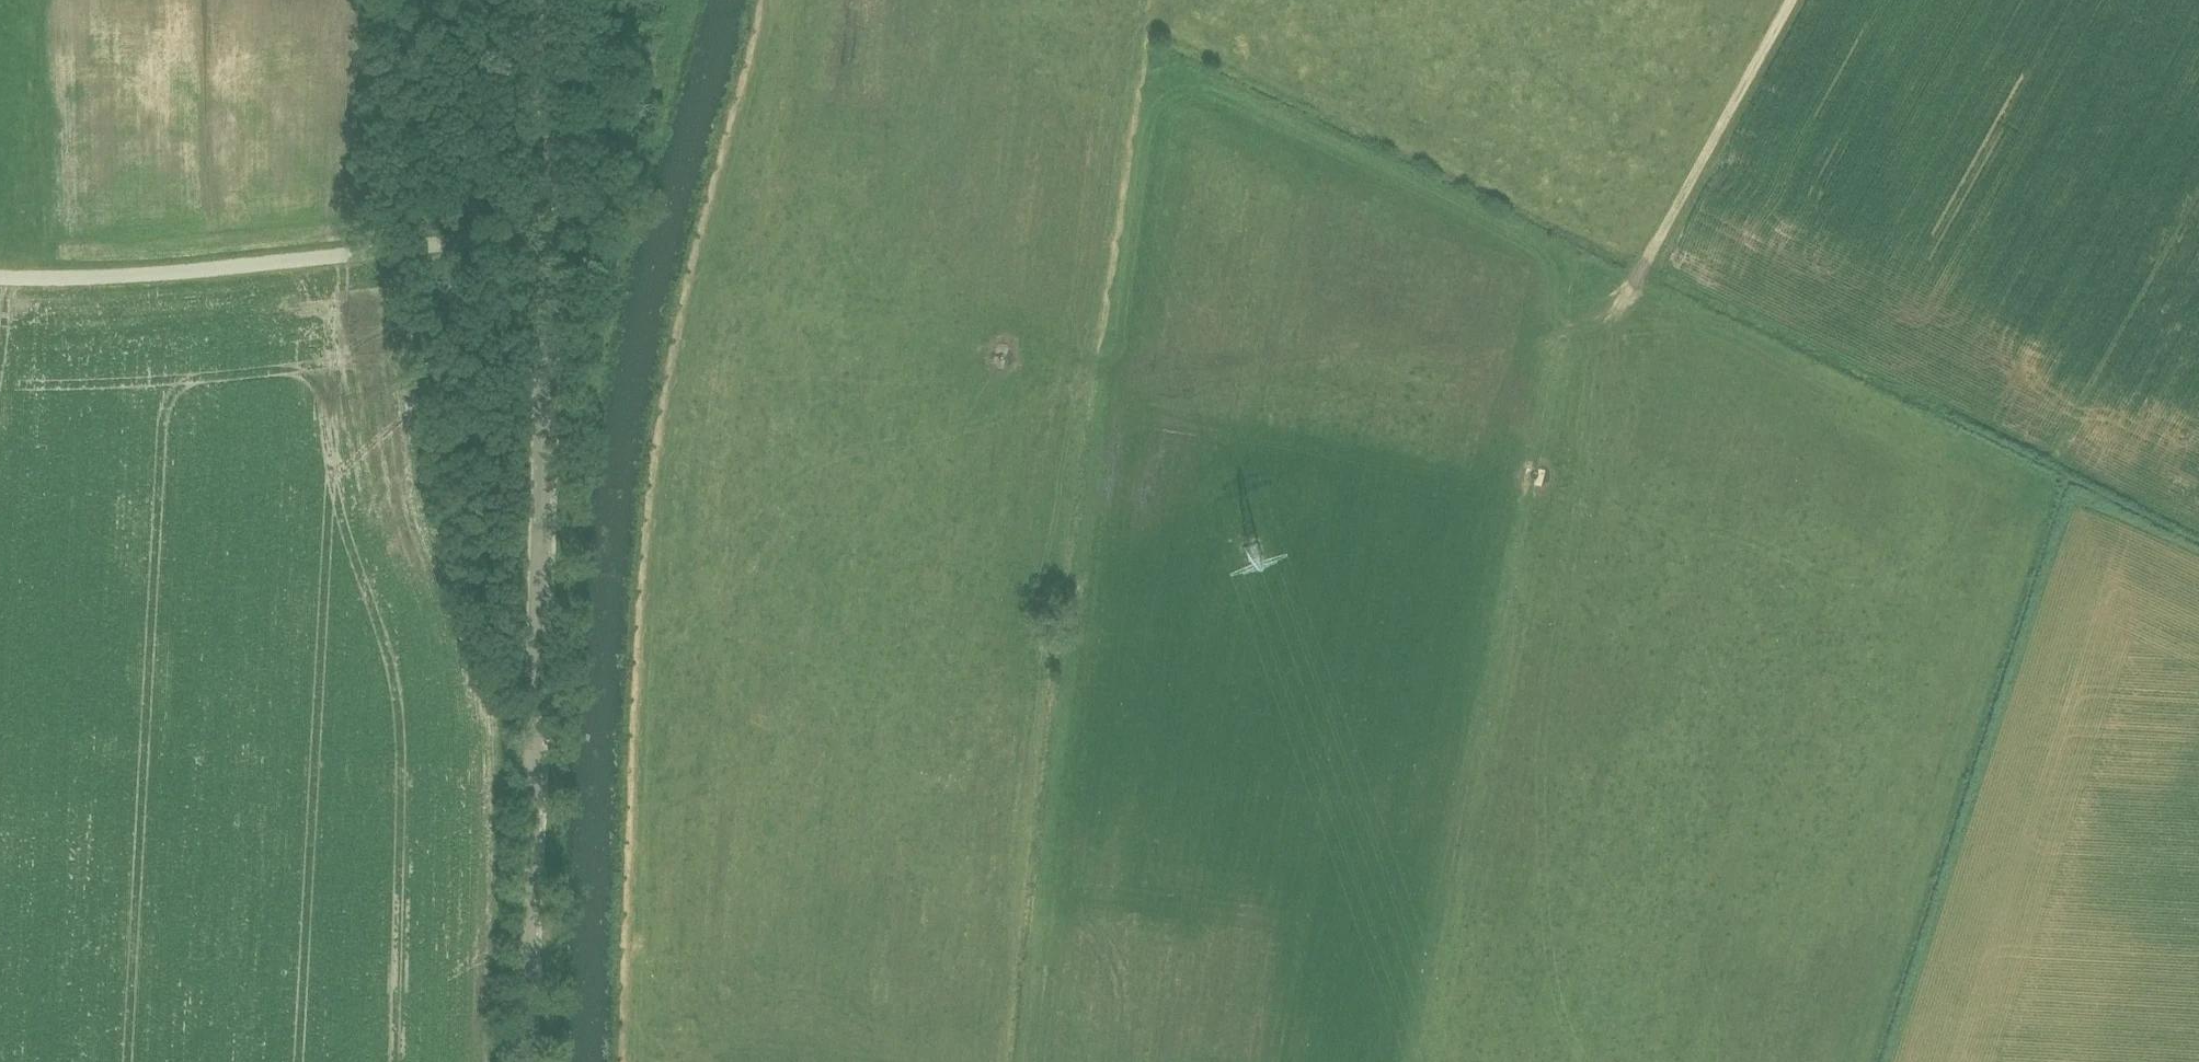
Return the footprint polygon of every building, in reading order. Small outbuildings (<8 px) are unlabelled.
[(457,285),(455,274),(443,276),(444,287),(457,285)]
